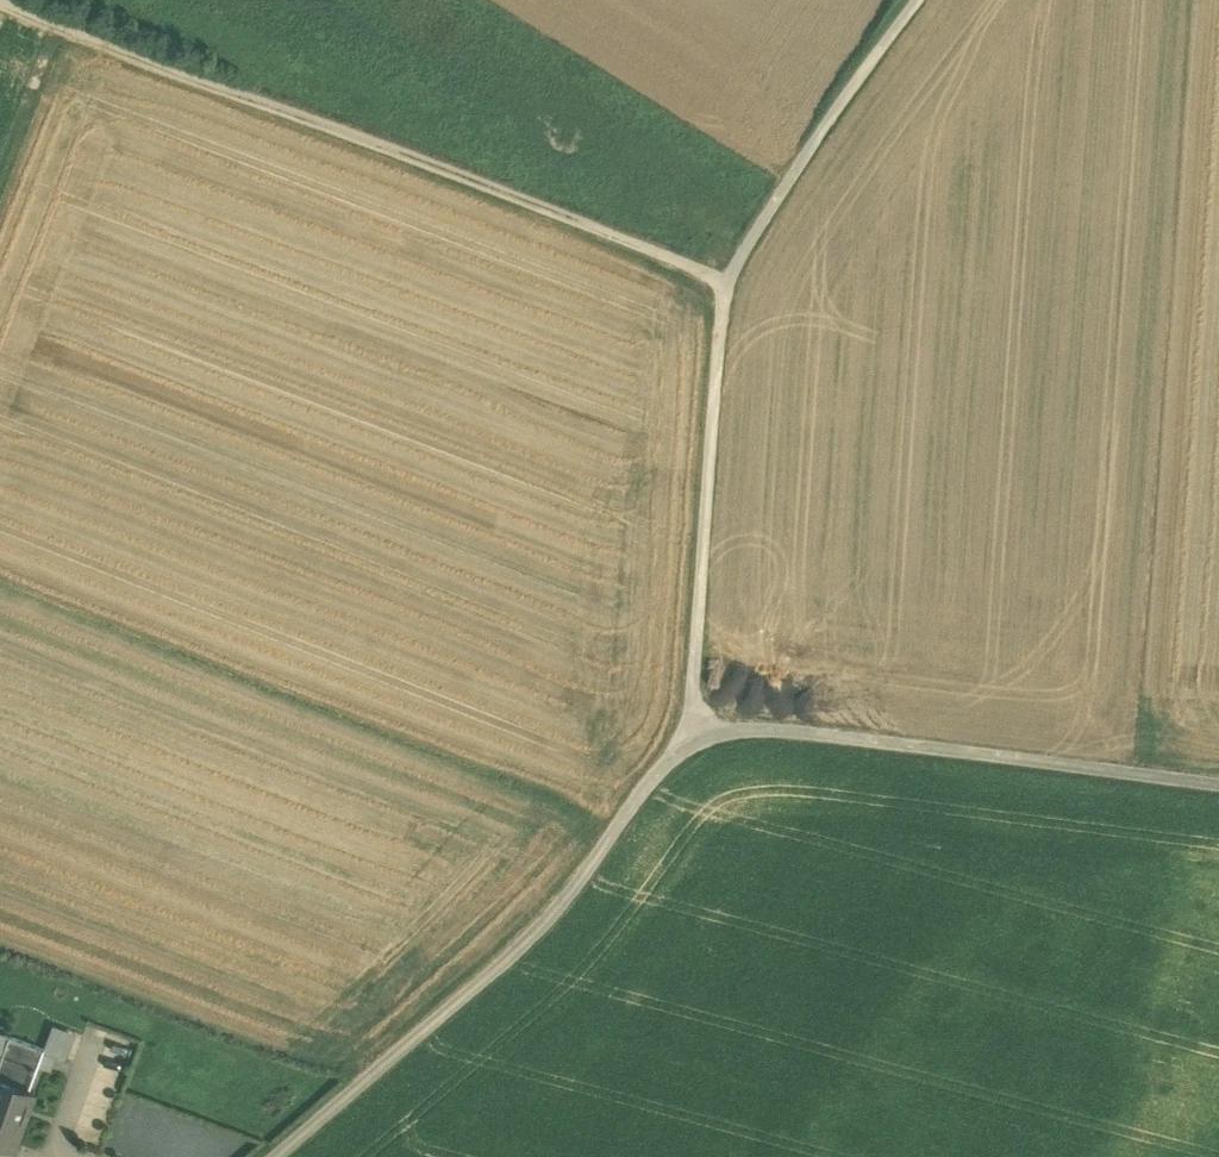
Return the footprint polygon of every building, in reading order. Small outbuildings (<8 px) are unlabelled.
[(10,1037),(0,1033),(0,1066),(10,1037)] [(0,1066),(0,1140),(15,1145),(35,1090),(29,1088),(44,1049),(10,1036),(10,1037),(0,1066)]
